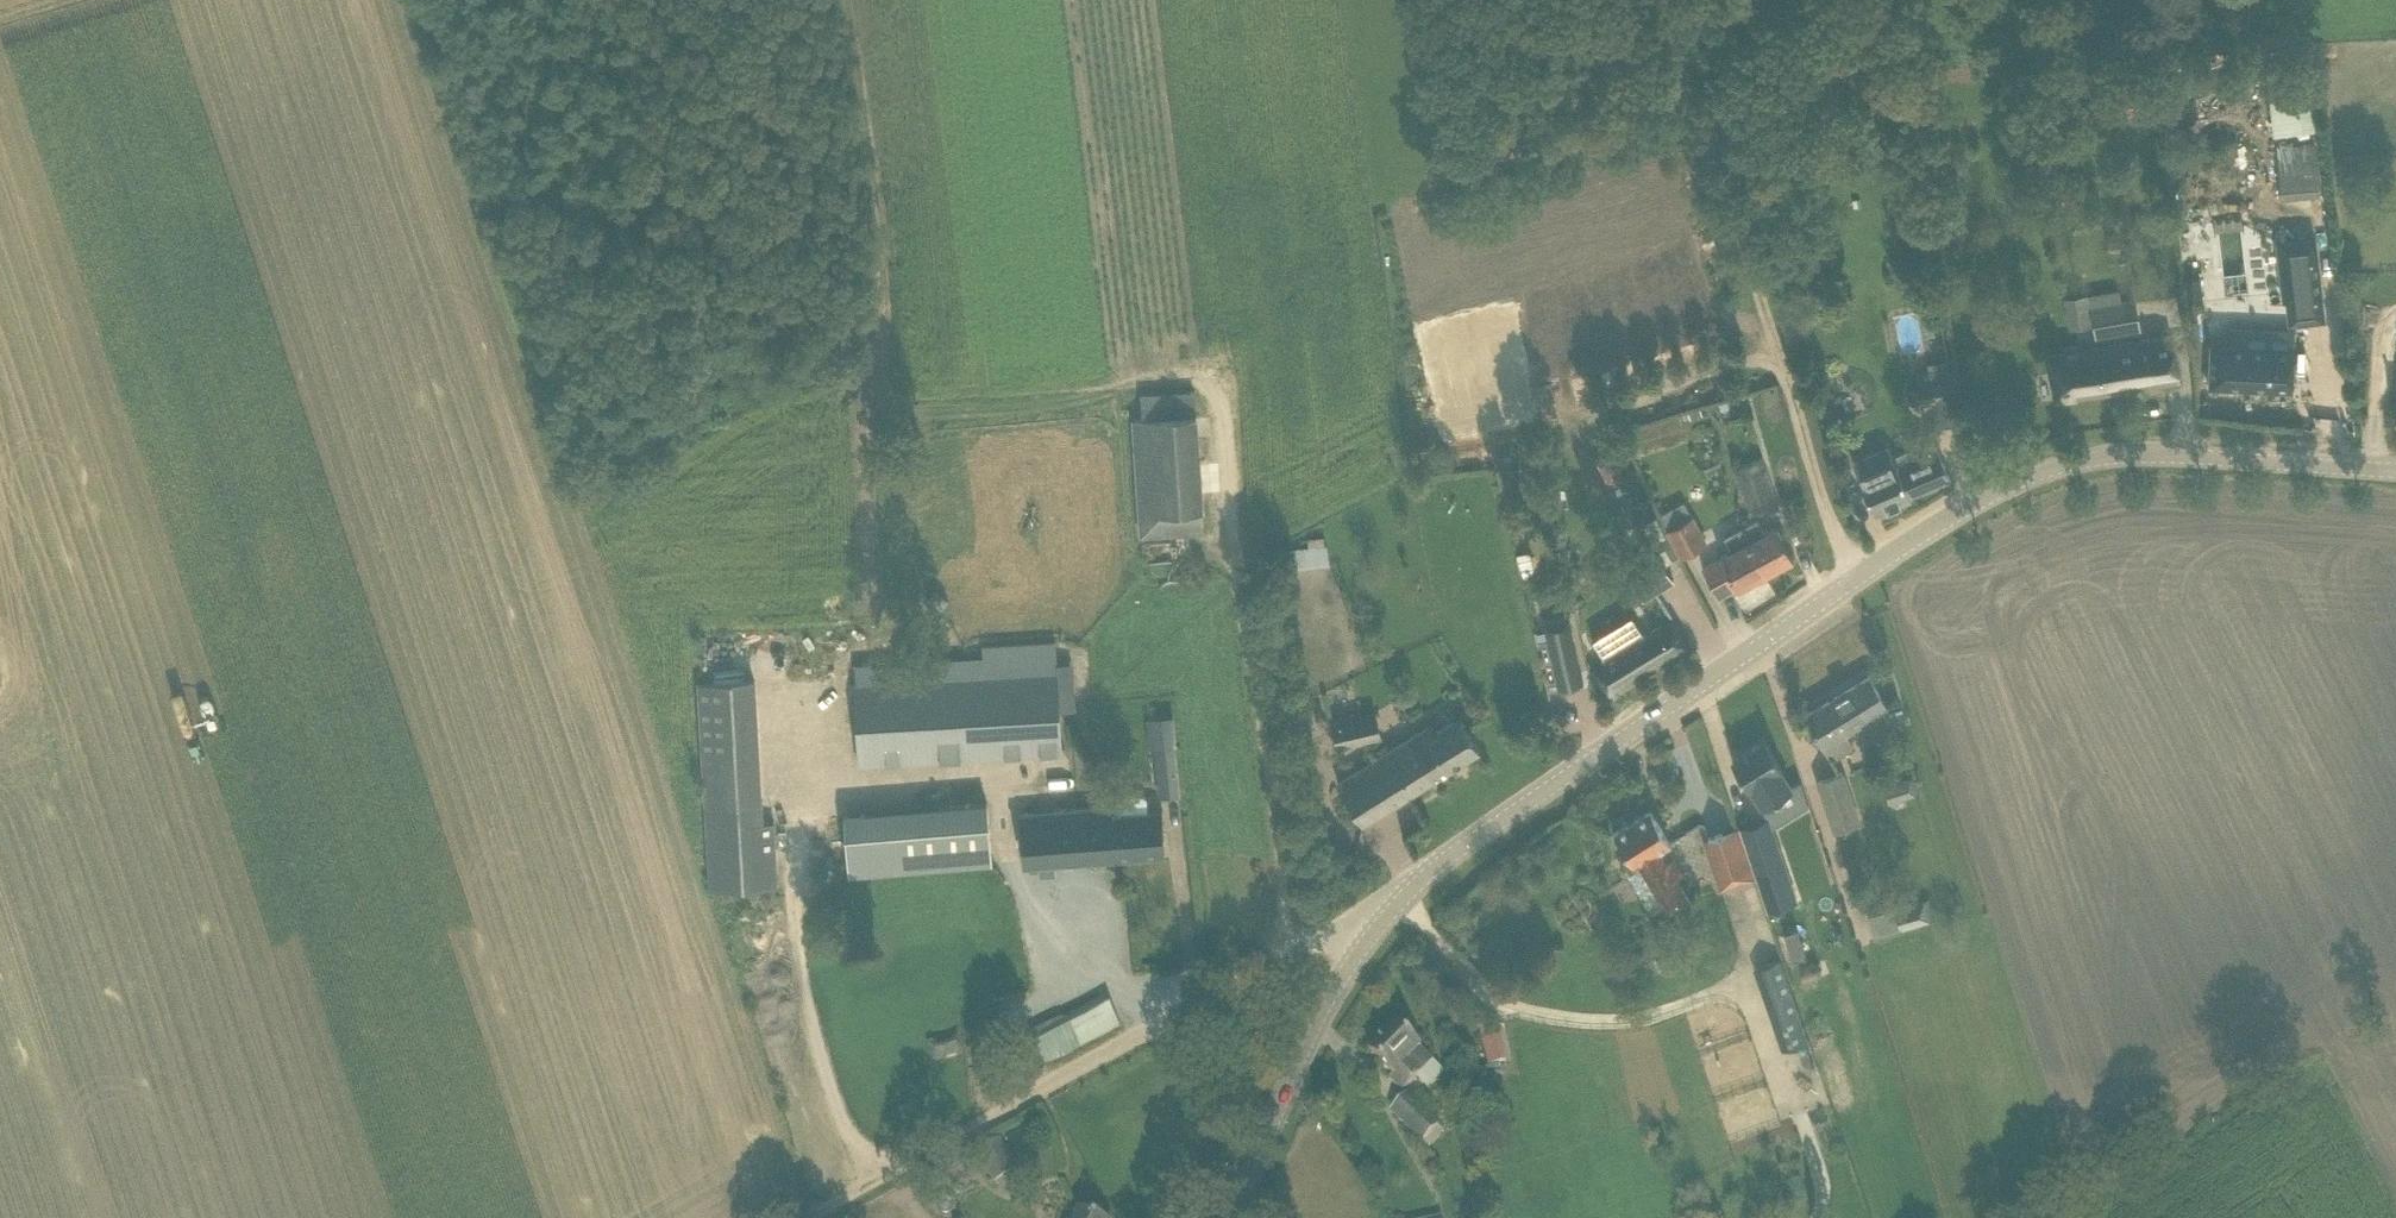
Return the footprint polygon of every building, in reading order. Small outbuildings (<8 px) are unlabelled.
[(2276,146),(2281,198),(2319,195),(2315,143),(2276,146)] [(2324,314),(2315,236),(2276,241),(2285,319),(2324,314)] [(2128,255),(2114,259),(2116,267),(2130,263),(2128,255)] [(2089,295),(2094,334),(2125,330),(2121,299),(2111,301),(2110,292),(2089,295)] [(2210,342),(2209,385),(2292,389),(2294,346),(2295,329),(2270,328),(2244,327),(2243,344),(2210,342)] [(2045,353),(2049,377),(2052,377),(2056,400),(2180,379),(2172,334),(2078,351),(2077,347),(2045,353)] [(1700,409),(1688,413),(1690,420),(1702,416),(1700,409)] [(1142,417),(1134,417),(1140,510),(1142,534),(1203,530),(1196,419),(1195,414),(1142,417)] [(1853,463),(1865,491),(1874,513),(1910,497),(1910,496),(1950,478),(1938,450),(1937,450),(1933,439),(1893,456),(1889,448),(1853,463)] [(1734,467),(1750,514),(1778,505),(1762,458),(1734,467)] [(1665,530),(1679,557),(1708,541),(1693,514),(1691,515),(1683,501),(1659,514),(1667,528),(1665,530)] [(1655,516),(1642,522),(1652,542),(1665,536),(1655,516)] [(1756,518),(1740,527),(1765,572),(1793,557),(1775,524),(1763,530),(1756,518)] [(1765,572),(1740,527),(1724,536),(1731,549),(1701,566),(1718,596),(1737,586),(1738,587),(1765,572)] [(1326,545),(1278,551),(1281,570),(1328,564),(1326,545)] [(1629,576),(1642,599),(1674,580),(1660,557),(1629,576)] [(935,590),(928,599),(940,610),(948,600),(935,590)] [(1604,658),(1590,667),(1597,677),(1609,697),(1690,646),(1677,626),(1670,616),(1642,633),(1631,614),(1592,638),(1604,658)] [(1582,681),(1569,624),(1545,629),(1547,638),(1536,640),(1546,684),(1557,682),(1558,687),(1582,681)] [(1056,662),(1055,639),(981,644),(982,656),(853,664),(854,677),(852,677),(858,766),(1062,753),(1059,710),(1076,709),(1072,661),(1056,662)] [(1855,746),(1847,733),(1888,708),(1869,676),(1805,715),(1832,760),(1855,746)] [(754,680),(697,683),(705,824),(708,890),(778,886),(775,820),(762,821),(754,680)] [(1330,718),(1337,747),(1381,737),(1375,711),(1360,714),(1359,711),(1330,718)] [(1338,782),(1363,822),(1480,749),(1458,715),(1433,731),(1429,724),(1338,782)] [(1764,740),(1732,759),(1750,789),(1752,787),(1763,806),(1792,788),(1780,770),(1782,769),(1764,740)] [(1159,763),(1162,796),(1178,794),(1175,761),(1159,763)] [(1814,780),(1831,831),(1860,822),(1843,770),(1814,780)] [(1897,782),(1902,797),(1916,793),(1911,777),(1897,782)] [(1118,804),(1019,811),(1023,865),(1165,854),(1162,810),(1148,811),(1147,798),(1141,793),(1122,795),(1117,801),(1118,804)] [(992,863),(987,802),(844,814),(848,875),(992,863)] [(1659,849),(1670,843),(1650,810),(1614,832),(1634,865),(1636,864),(1668,913),(1690,900),(1676,878),(1683,873),(1674,857),(1667,861),(1659,849)] [(1767,909),(1796,899),(1778,844),(1768,817),(1741,826),(1739,827),(1749,854),(1767,909)] [(1702,839),(1718,889),(1755,877),(1739,826),(1702,839)] [(1896,906),(1902,926),(1935,917),(1929,897),(1896,906)] [(1654,957),(1646,962),(1652,973),(1660,969),(1654,957)] [(1780,959),(1765,964),(1793,1047),(1808,1042),(1780,959)] [(1817,961),(1800,966),(1804,979),(1821,974),(1817,961)] [(1030,1034),(1044,1061),(1118,1024),(1105,997),(1030,1034)] [(1393,1075),(1389,1079),(1402,1092),(1433,1061),(1396,1024),(1393,1027),(1389,1025),(1383,1032),(1384,1036),(1369,1052),(1393,1075)] [(1487,1064),(1505,1061),(1501,1034),(1483,1037),(1487,1064)] [(1389,1111),(1422,1143),(1424,1141),(1429,1146),(1442,1131),(1437,1126),(1440,1124),(1407,1093),(1389,1111)] [(975,1151),(993,1182),(1018,1169),(1001,1137),(975,1151)] [(938,1202),(938,1209),(943,1214),(949,1214),(954,1209),(955,1203),(950,1198),(943,1198),(938,1202)]
